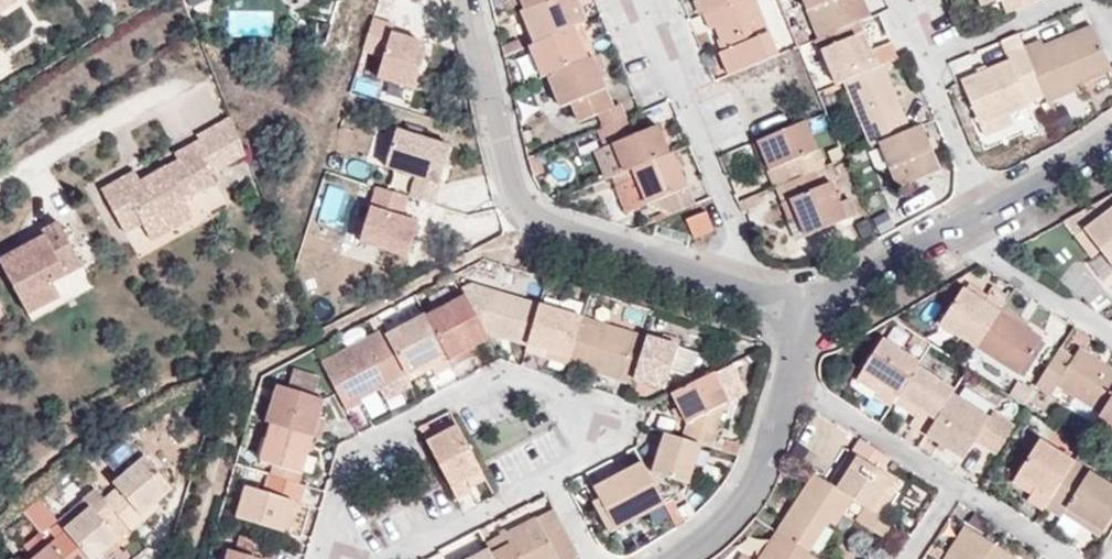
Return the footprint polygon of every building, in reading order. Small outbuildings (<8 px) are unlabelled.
[(15,0),(0,0),(0,13),(17,2),(15,0)] [(521,10),(535,42),(582,23),(587,21),(581,6),(575,9),(571,0),(545,0),(525,8),(521,10)] [(525,8),(545,0),(521,0),(525,8)] [(578,0),(571,0),(575,9),(581,6),(578,0)] [(704,13),(735,0),(699,0),(704,13)] [(704,13),(709,28),(715,26),(725,50),(720,52),(729,74),(778,54),(756,0),(735,0),(704,13)] [(819,38),(819,37),(859,21),(871,16),(864,0),(858,2),(857,0),(802,0),(819,38)] [(1008,15),(1039,2),(1039,0),(1002,0),(1008,15)] [(384,54),(377,75),(414,86),(426,47),(422,40),(391,30),(393,23),(372,16),(363,48),(384,54)] [(819,38),(814,39),(818,50),(821,49),(836,84),(843,81),(884,64),(899,58),(891,41),(871,49),(859,21),(819,37),(819,38)] [(529,44),(543,77),(548,75),(589,57),(582,40),(589,37),(582,23),(535,42),(529,44)] [(1042,39),(1025,46),(1046,96),(1049,101),(1079,89),(1078,84),(1111,70),(1093,25),(1045,45),(1042,39)] [(596,55),(589,37),(582,40),(589,57),(596,55)] [(1046,96),(1025,46),(1007,54),(1009,60),(960,80),(980,125),(1011,113),(1030,105),(1029,103),(1046,96)] [(599,113),(604,127),(626,118),(620,103),(614,106),(599,70),(606,67),(600,53),(596,55),(589,57),(548,75),(561,107),(572,103),(579,122),(599,113)] [(911,129),(884,64),(843,81),(870,146),(880,142),(911,129)] [(1011,113),(980,125),(985,136),(1016,123),(1011,113)] [(604,127),(598,129),(605,147),(613,144),(624,171),(633,168),(670,153),(658,124),(633,134),(626,118),(604,127)] [(815,170),(825,166),(805,120),(756,140),(768,167),(776,186),(783,183),(815,170)] [(921,125),(911,129),(880,142),(899,188),(941,171),(921,125)] [(417,175),(411,196),(434,203),(452,146),(397,129),(386,166),(417,175)] [(133,169),(99,188),(124,233),(140,223),(142,227),(186,203),(217,185),(192,142),(172,154),(175,158),(139,179),(133,169)] [(594,151),(605,180),(624,171),(613,144),(605,147),(594,151)] [(647,205),(672,213),(695,204),(672,151),(670,153),(633,168),(647,205)] [(815,170),(783,183),(789,198),(797,219),(805,236),(847,220),(831,181),(821,185),(815,170)] [(403,216),(409,196),(378,186),(356,258),(382,266),(388,249),(409,255),(420,222),(403,216)] [(738,202),(743,212),(762,204),(761,201),(772,195),(769,189),(738,202)] [(797,219),(789,198),(780,202),(789,223),(797,219)] [(186,203),(142,227),(151,243),(195,218),(186,203)] [(1085,229),(1101,251),(1111,265),(1111,209),(1085,229)] [(714,229),(707,210),(685,219),(693,238),(714,229)] [(45,237),(28,246),(31,251),(22,256),(19,251),(0,261),(0,263),(28,314),(60,297),(52,282),(82,266),(59,223),(42,233),(45,237)] [(1101,251),(1085,229),(1076,236),(1091,258),(1101,251)] [(31,251),(28,246),(19,251),(22,256),(31,251)] [(970,281),(965,289),(985,302),(990,293),(970,281)] [(1006,307),(1007,304),(990,293),(985,302),(965,289),(963,288),(940,325),(978,348),(1002,312),(1006,307)] [(487,333),(528,346),(540,305),(491,289),(481,322),(487,333)] [(427,316),(454,366),(472,355),(469,350),(476,345),(489,338),(487,333),(481,322),(467,295),(427,316)] [(540,305),(528,346),(570,358),(583,317),(540,305)] [(1002,312),(1026,328),(1029,321),(1006,307),(1002,312)] [(1002,312),(978,348),(1020,376),(1043,339),(1026,328),(1002,312)] [(436,375),(454,366),(427,316),(426,314),(387,334),(407,373),(428,362),(433,369),(436,375)] [(570,358),(569,362),(587,367),(588,363),(622,374),(621,377),(633,381),(633,379),(646,337),(583,317),(570,358)] [(385,399),(413,385),(411,381),(407,373),(387,334),(385,331),(322,362),(348,409),(365,402),(362,396),(379,387),(385,399)] [(679,346),(646,335),(646,337),(633,379),(666,389),(679,346)] [(875,396),(893,408),(896,404),(901,397),(919,368),(922,364),(882,338),(862,370),(884,384),(877,394),(875,396)] [(695,373),(701,348),(681,343),(675,368),(695,373)] [(479,350),(476,345),(469,350),(472,355),(479,350)] [(1080,348),(1073,358),(1061,350),(1037,386),(1051,396),(1058,385),(1075,397),(1070,405),(1096,422),(1111,397),(1111,369),(1080,348)] [(411,381),(433,369),(428,362),(407,373),(411,381)] [(587,367),(621,377),(622,374),(588,363),(587,367)] [(911,424),(928,435),(953,395),(956,391),(919,368),(901,397),(920,409),(916,416),(911,424)] [(856,380),(877,394),(884,384),(862,370),(856,380)] [(714,371),(671,393),(687,423),(683,437),(701,443),(713,446),(720,420),(714,408),(728,401),(714,371)] [(1017,383),(1009,395),(1021,402),(1028,389),(1017,383)] [(278,384),(267,422),(272,423),(314,435),(322,438),(326,420),(319,417),(325,397),(278,384)] [(990,418),(953,395),(928,435),(964,459),(975,442),(997,456),(1017,425),(995,411),(990,418)] [(896,404),(916,416),(920,409),(901,397),(896,404)] [(1096,422),(1111,433),(1111,397),(1096,422)] [(314,435),(272,423),(261,460),(275,465),(273,474),(300,482),(304,465),(307,465),(310,456),(307,455),(314,435)] [(458,425),(427,441),(457,498),(473,490),(472,488),(467,479),(482,472),(458,425)] [(683,437),(664,431),(651,472),(688,484),(701,443),(683,437)] [(890,457),(862,439),(853,453),(858,456),(837,489),(853,498),(866,507),(871,510),(884,492),(891,496),(900,482),(882,471),(890,457)] [(1029,500),(1044,510),(1046,507),(1075,462),(1040,440),(1018,475),(1036,487),(1032,494),(1029,500)] [(1100,453),(1087,444),(1079,456),(1092,465),(1100,453)] [(830,484),(837,489),(858,456),(853,453),(850,451),(830,484)] [(106,476),(113,483),(138,462),(132,454),(106,476)] [(117,487),(105,498),(132,530),(144,519),(141,515),(173,488),(145,456),(138,462),(113,483),(117,487)] [(623,471),(615,457),(585,473),(593,487),(623,471)] [(665,504),(643,461),(623,471),(593,487),(598,498),(615,529),(665,504)] [(1075,462),(1046,507),(1062,517),(1065,513),(1068,508),(1102,531),(1111,516),(1111,486),(1075,462)] [(472,488),(486,479),(482,472),(467,479),(472,488)] [(273,474),(269,474),(265,490),(247,486),(237,517),(285,531),(293,500),(301,502),(306,484),(300,482),(273,474)] [(814,474),(777,532),(808,552),(828,522),(835,525),(853,498),(837,489),(830,484),(814,474)] [(1036,487),(1018,475),(1012,483),(1032,494),(1036,487)] [(97,488),(83,499),(90,507),(65,527),(68,530),(92,558),(95,558),(117,540),(121,544),(123,546),(137,535),(132,530),(105,498),(97,488)] [(871,510),(880,516),(891,496),(884,492),(871,510)] [(608,532),(615,529),(598,498),(591,502),(608,532)] [(83,499),(58,519),(65,527),(90,507),(83,499)] [(292,533),(301,502),(293,500),(285,531),(292,533)] [(889,541),(898,527),(880,516),(871,510),(866,507),(857,520),(889,541)] [(579,557),(553,508),(536,517),(558,558),(576,558),(579,557)] [(1099,537),(1102,531),(1068,508),(1065,513),(1099,537)] [(536,517),(487,544),(490,549),(495,558),(558,558),(536,517)] [(966,526),(945,558),(1018,558),(966,526)] [(68,530),(33,558),(92,558),(68,530)] [(759,558),(817,558),(818,558),(808,552),(777,532),(759,558)] [(241,534),(237,551),(229,549),(226,558),(275,558),(279,545),(241,534)] [(121,544),(117,540),(95,558),(104,558),(121,544)] [(490,549),(470,558),(495,558),(490,549)]
